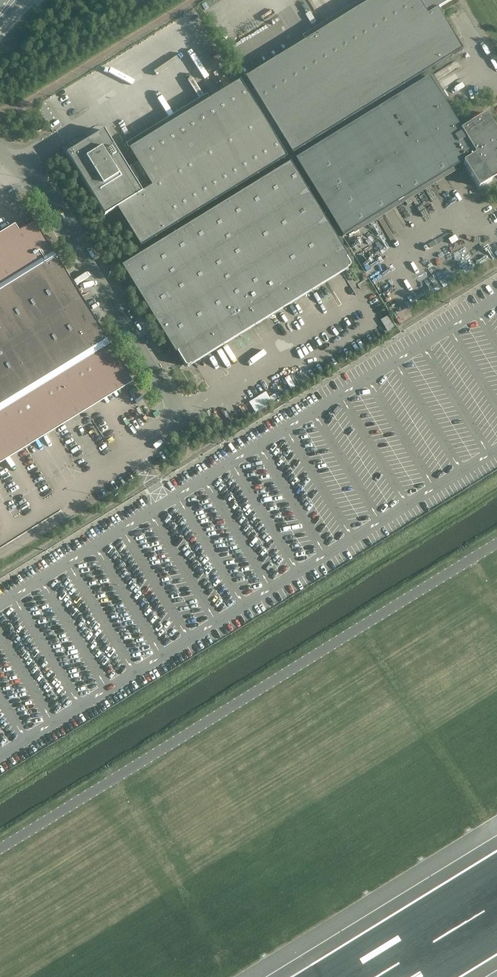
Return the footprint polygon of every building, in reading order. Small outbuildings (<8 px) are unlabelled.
[(245,78),(292,154),(462,50),(456,39),(455,38),(441,15),(437,9),(440,8),(452,0),(371,0),(308,39),(295,47),(245,78)] [(280,12),(294,35),(305,28),(292,6),(280,12)] [(342,236),(456,167),(463,162),(448,137),(461,129),(429,77),(295,159),(342,236)] [(66,153),(66,154),(104,216),(104,215),(116,208),(140,247),(287,157),(240,81),(228,88),(209,99),(129,149),(128,149),(136,162),(127,168),(115,149),(104,130),(66,153)] [(461,129),(448,137),(463,162),(479,187),(496,176),(496,131),(486,113),(461,129)] [(144,253),(122,266),(129,278),(133,284),(133,285),(161,330),(163,333),(170,345),(174,352),(175,354),(177,353),(181,359),(185,365),(185,366),(187,366),(188,366),(189,366),(190,366),(190,365),(190,366),(194,363),(336,277),(342,272),(348,269),(347,268),(349,268),(349,267),(350,266),(350,265),(350,264),(350,263),(346,258),(348,257),(290,162),(144,253)] [(34,221),(0,242),(0,464),(133,382),(34,221)]
